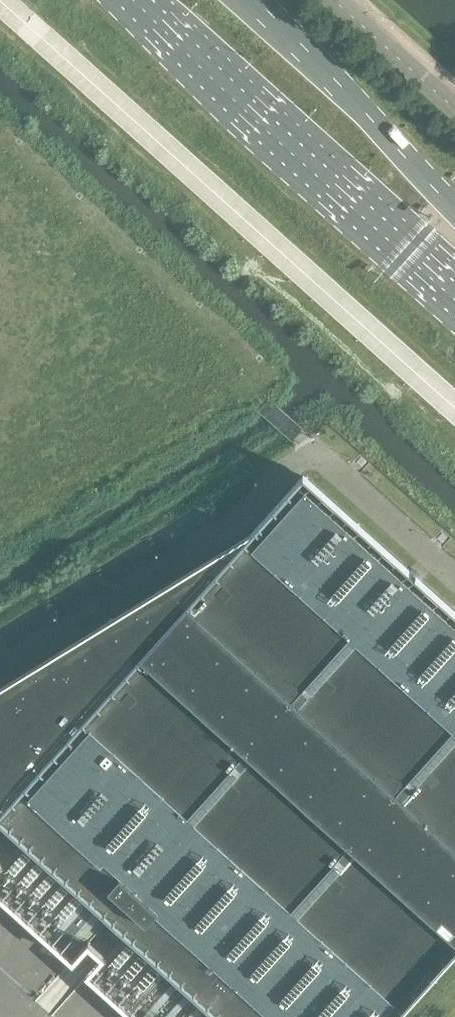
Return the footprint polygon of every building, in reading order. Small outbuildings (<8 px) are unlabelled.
[(222,1016),(395,1016),(454,950),(454,612),(303,476),(251,534),(115,617),(123,631),(0,708),(0,817),(222,1016)]
